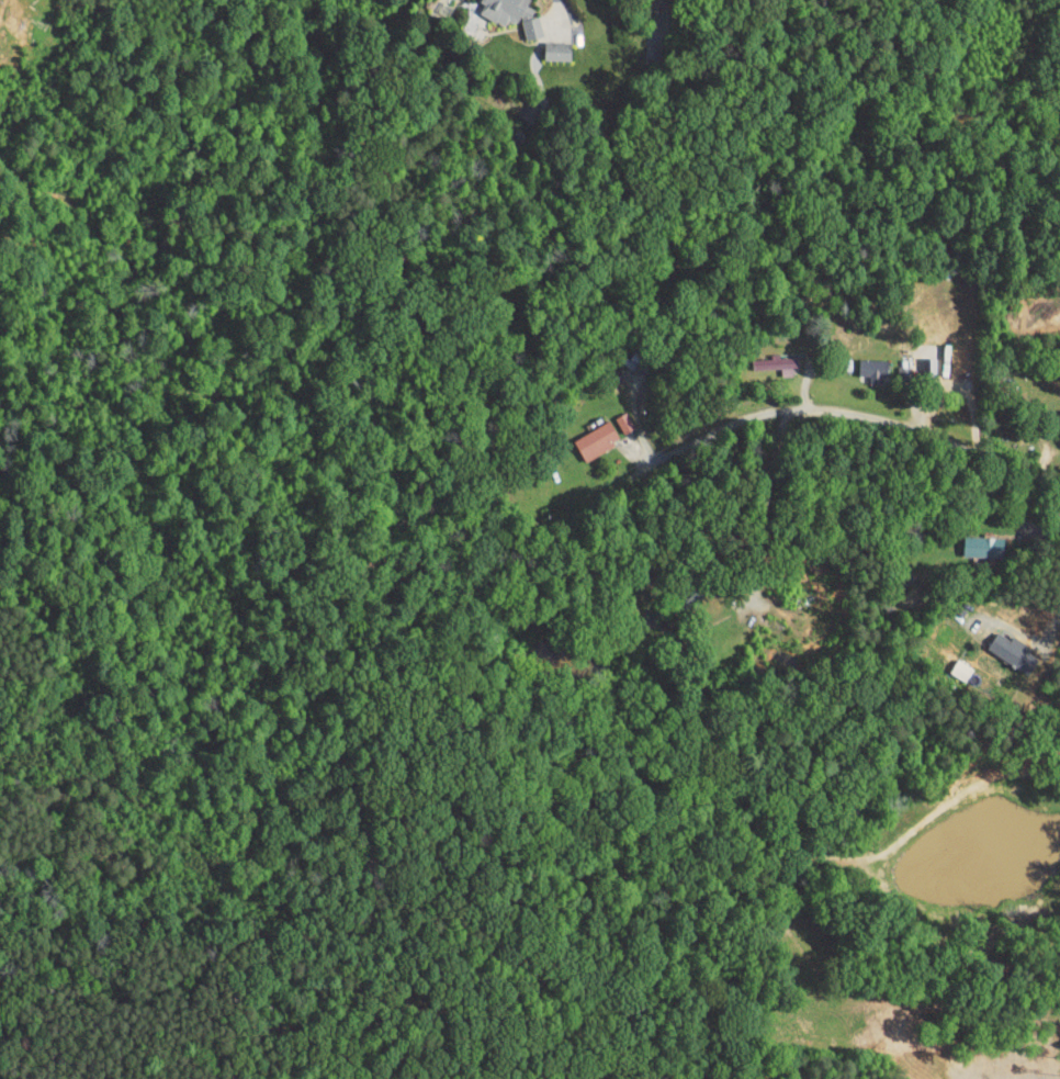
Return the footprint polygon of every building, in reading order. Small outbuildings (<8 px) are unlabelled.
[(524,31),(532,13),(520,8),(524,1),(520,0),(471,0),(468,7),(494,18),(498,11),(514,17),(511,25),(524,31)] [(560,36),(533,35),(533,52),(559,53),(560,36)] [(760,351),(741,352),(741,363),(770,361),(770,369),(781,369),(781,361),(787,361),(787,349),(760,350),(760,351)] [(847,369),(857,369),(857,376),(876,376),(876,353),(847,352),(847,369)] [(1051,402),(1051,425),(1059,426),(1059,402),(1051,402)] [(604,411),(611,426),(623,421),(615,405),(604,411)] [(562,430),(571,452),(608,437),(599,415),(562,430)] [(991,550),(991,530),(952,530),(952,549),(991,550)] [(999,634),(986,625),(975,641),(1015,667),(1029,648),(1002,630),(999,634)]
